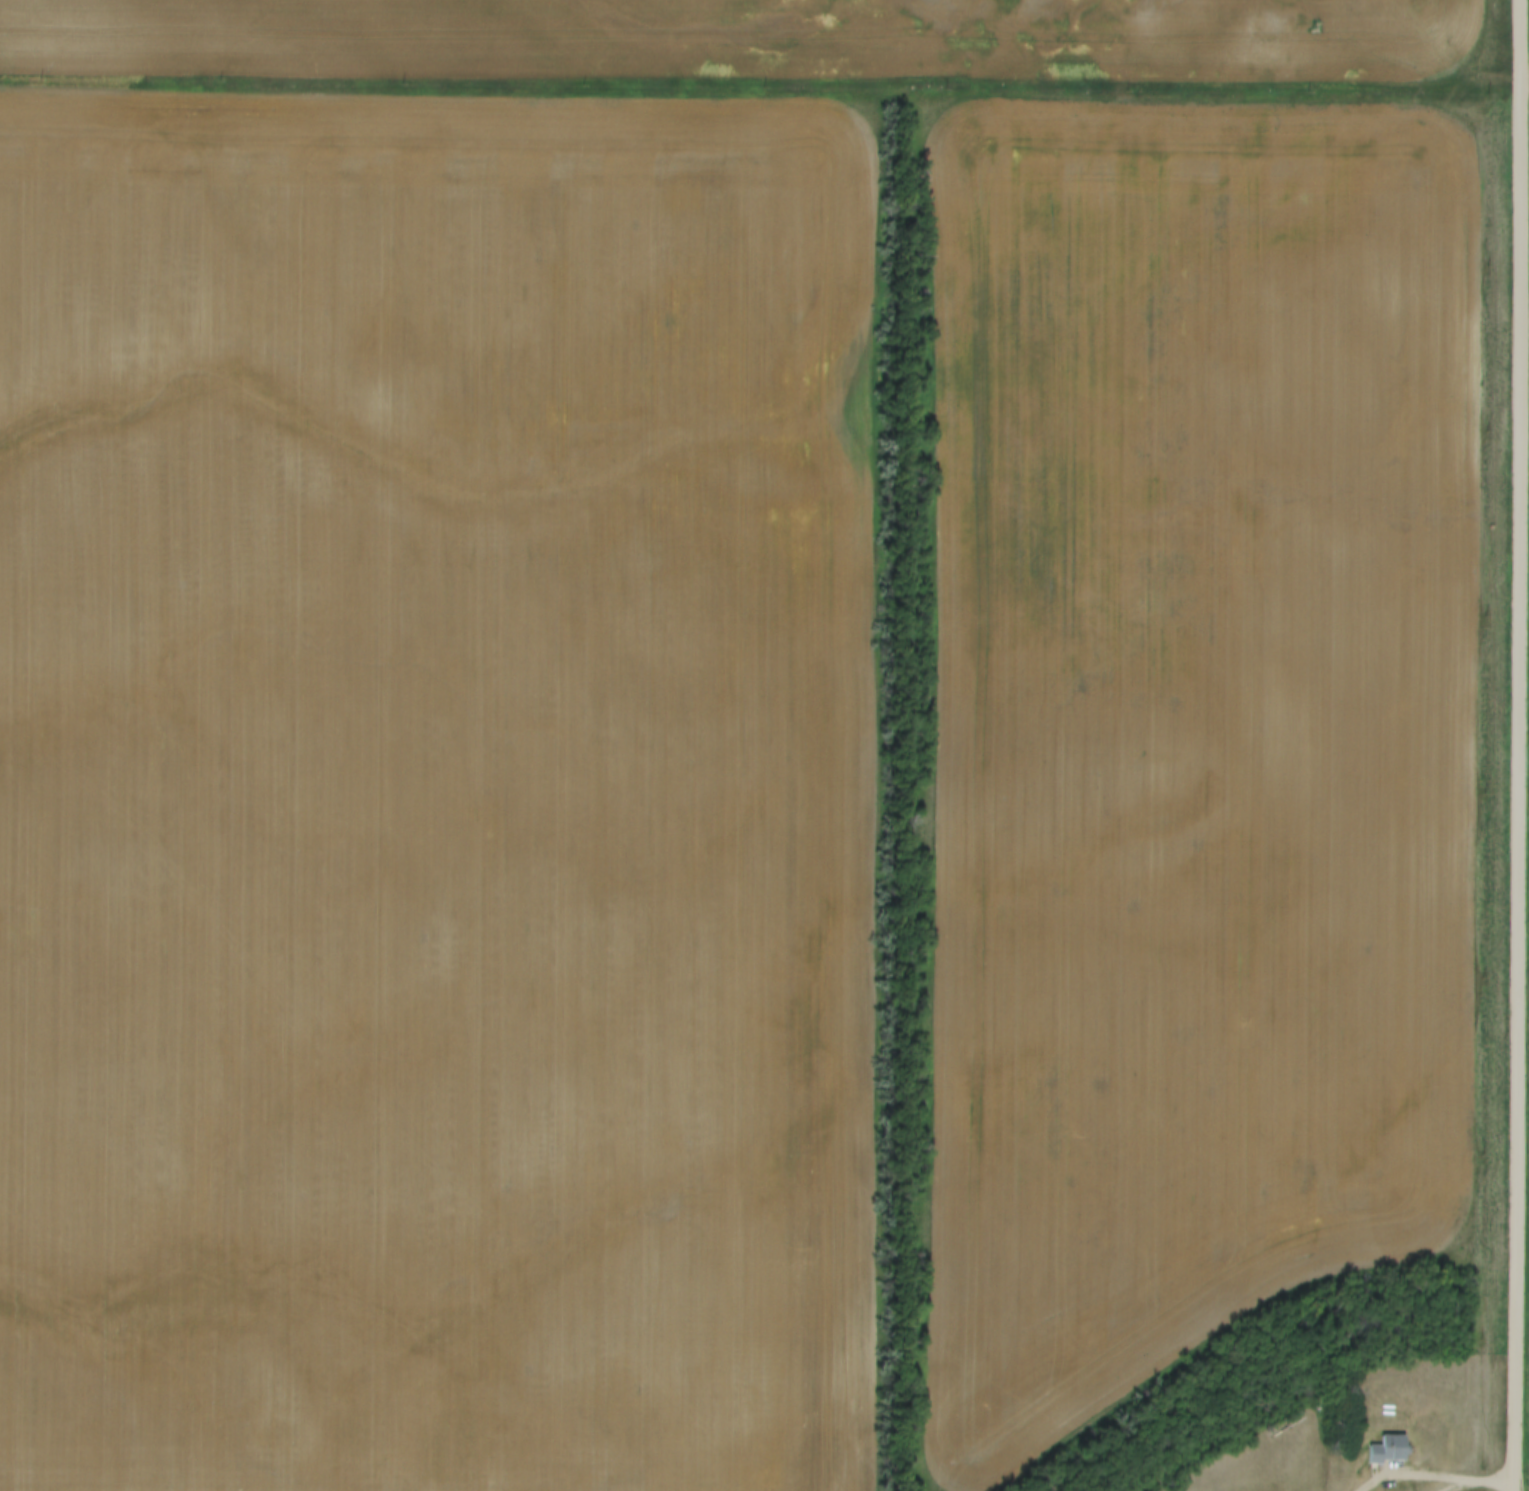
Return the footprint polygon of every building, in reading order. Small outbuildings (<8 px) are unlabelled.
[(1406,1437),(1382,1437),(1382,1446),(1370,1446),(1370,1465),(1406,1465),(1406,1437)]
